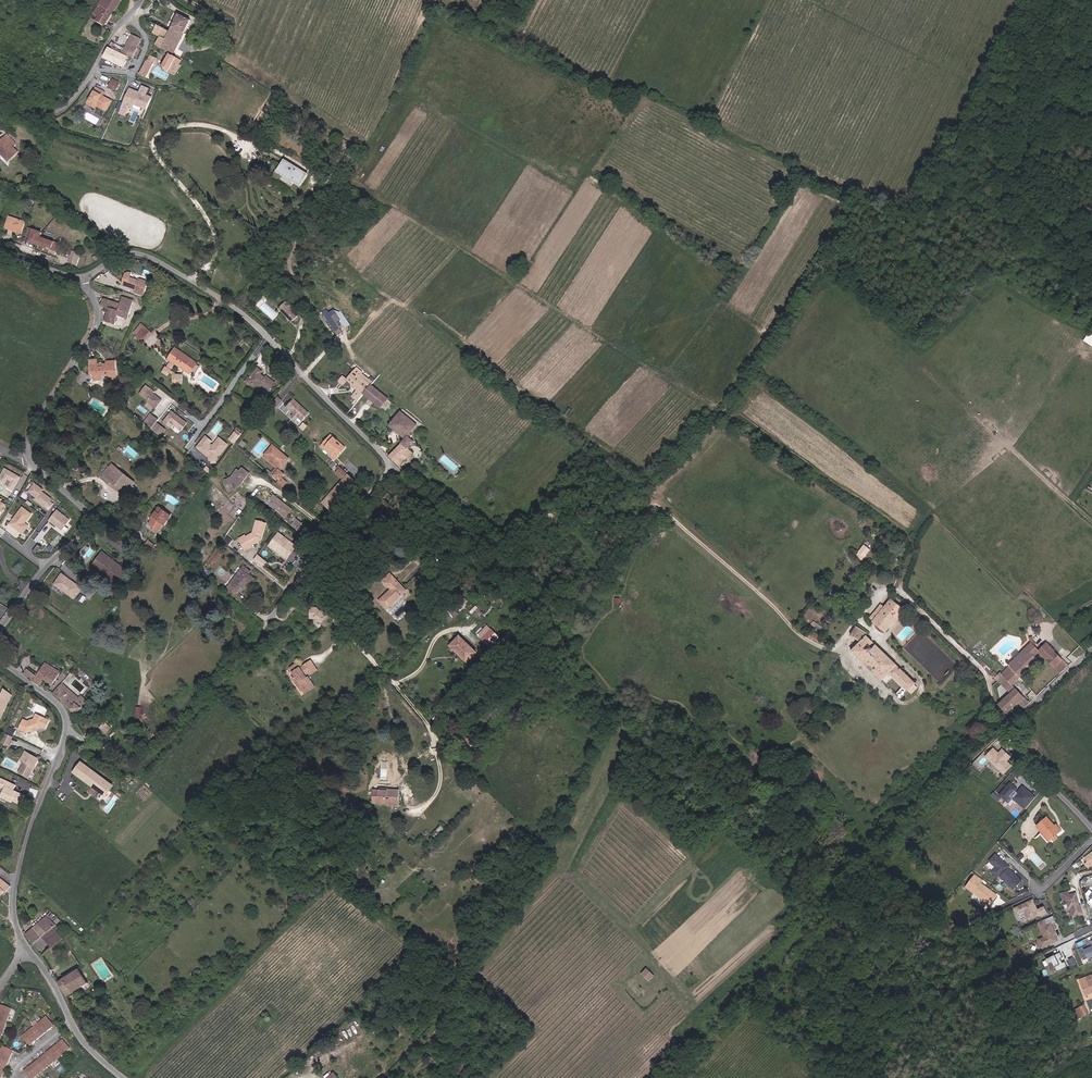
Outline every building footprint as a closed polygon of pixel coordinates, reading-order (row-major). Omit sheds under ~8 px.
[(99,6),(112,14),(122,0),(102,0),(99,6)] [(104,26),(112,14),(99,6),(94,14),(100,17),(97,21),(104,26)] [(178,15),(169,33),(162,48),(174,54),(176,49),(190,21),(178,15)] [(156,45),(162,48),(169,33),(156,26),(153,34),(159,37),(156,45)] [(132,35),(128,44),(137,48),(141,39),(132,35)] [(128,44),(123,53),(128,55),(133,58),(137,48),(128,44)] [(110,47),(106,55),(117,61),(122,52),(113,49),(110,47)] [(123,53),(122,52),(117,61),(123,64),(128,55),(123,53)] [(174,75),(175,72),(173,71),(177,64),(173,62),(176,58),(169,54),(161,68),(174,75)] [(146,79),(153,64),(148,61),(147,60),(139,75),(146,79)] [(115,91),(120,83),(112,79),(108,87),(115,91)] [(138,91),(129,88),(119,113),(125,116),(130,104),(146,110),(151,97),(147,95),(150,88),(141,85),(138,91)] [(87,101),(96,107),(105,112),(112,101),(103,95),(104,93),(95,89),(87,101)] [(96,107),(87,101),(86,104),(95,109),(96,107)] [(3,144),(0,141),(0,156),(1,155),(12,165),(21,155),(15,149),(17,146),(9,139),(6,142),(8,145),(6,147),(3,144)] [(306,187),(314,173),(291,161),(284,175),(306,187)] [(25,226),(10,220),(5,231),(21,238),(25,226)] [(41,237),(28,232),(25,239),(30,241),(28,245),(46,252),(46,251),(50,252),(49,254),(54,256),(57,248),(52,247),(52,246),(39,241),(41,237)] [(72,250),(68,262),(77,265),(81,253),(72,250)] [(143,294),(147,281),(139,278),(138,280),(128,277),(125,286),(135,289),(134,291),(143,294)] [(111,302),(110,308),(105,322),(115,325),(118,315),(128,318),(133,301),(122,298),(120,304),(111,302)] [(101,306),(110,308),(111,302),(103,299),(101,306)] [(286,299),(283,302),(294,312),(296,309),(286,299)] [(294,312),(283,302),(277,308),(290,321),(296,314),(294,312)] [(339,327),(328,312),(323,316),(334,331),(339,327)] [(144,326),(150,331),(155,324),(149,319),(144,326)] [(148,334),(150,331),(144,326),(143,328),(141,325),(133,334),(135,337),(134,339),(138,343),(140,341),(141,341),(148,334)] [(96,341),(101,343),(104,338),(98,335),(96,341)] [(177,353),(178,351),(174,347),(165,359),(188,374),(189,372),(195,364),(196,363),(190,359),(188,361),(177,353)] [(188,361),(190,359),(187,357),(178,351),(177,353),(188,361)] [(94,375),(95,381),(117,380),(116,361),(108,362),(108,364),(98,365),(91,366),(92,375),(94,375)] [(174,374),(168,370),(172,364),(169,362),(167,365),(166,364),(164,367),(162,366),(159,372),(165,376),(167,373),(170,374),(169,383),(178,384),(179,375),(174,374)] [(195,364),(189,372),(193,376),(199,367),(195,364)] [(278,380),(269,374),(268,376),(266,375),(266,374),(263,371),(264,369),(260,365),(253,376),(253,380),(254,380),(261,386),(263,384),(271,390),(278,380)] [(380,409),(388,400),(369,385),(371,382),(361,373),(362,372),(356,367),(345,380),(356,389),(350,397),(355,402),(362,394),(380,409)] [(162,401),(153,394),(154,392),(146,386),(140,395),(148,401),(146,402),(155,409),(162,401)] [(278,403),(283,397),(280,394),(275,399),(278,403)] [(310,411),(296,397),(289,404),(296,411),(299,414),(303,418),(310,411)] [(187,424),(180,419),(178,419),(177,418),(177,417),(172,412),(163,423),(171,429),(173,425),(181,431),(187,424)] [(400,412),(388,427),(404,440),(416,425),(400,412)] [(153,416),(151,414),(144,423),(146,424),(153,416)] [(159,421),(153,416),(146,424),(152,429),(156,424),(159,421)] [(160,437),(165,431),(156,424),(152,429),(151,430),(160,437)] [(237,429),(229,439),(235,443),(243,433),(237,429)] [(218,456),(227,446),(219,439),(213,446),(210,446),(203,440),(196,448),(204,455),(206,454),(207,455),(209,455),(209,461),(216,461),(216,456),(217,455),(218,456)] [(338,448),(334,445),(331,442),(327,439),(320,446),(331,456),(334,458),(341,451),(338,448)] [(402,444),(389,457),(395,463),(407,449),(402,444)] [(289,458),(273,445),(265,454),(281,467),(289,458)] [(331,456),(320,446),(318,448),(329,458),(331,456)] [(412,454),(407,449),(395,463),(399,468),(412,454)] [(278,472),(281,467),(265,454),(265,456),(269,460),(268,463),(275,469),(278,472)] [(12,481),(8,488),(12,490),(16,484),(20,477),(5,468),(1,475),(0,477),(0,483),(4,485),(8,479),(12,481)] [(107,479),(112,471),(108,468),(103,476),(107,479)] [(237,489),(238,487),(237,486),(238,484),(240,484),(248,474),(241,469),(238,472),(238,473),(239,473),(237,476),(234,477),(232,475),(229,479),(222,482),(227,493),(237,489)] [(271,479),(274,477),(275,475),(272,473),(268,469),(264,473),(268,477),(271,479)] [(275,469),(272,473),(275,475),(274,477),(280,482),(285,475),(279,471),(278,472),(275,469)] [(134,482),(123,474),(120,477),(113,471),(112,471),(106,479),(117,487),(123,492),(129,497),(133,492),(129,489),(132,485),(134,482)] [(286,476),(285,475),(280,482),(277,485),(283,489),(287,482),(284,479),(286,476)] [(351,486),(342,479),(338,484),(346,491),(324,516),(332,523),(339,514),(343,518),(347,513),(343,510),(358,491),(351,485),(351,486)] [(44,488),(37,481),(29,491),(37,497),(35,499),(48,510),(54,502),(51,499),(53,497),(43,489),(44,488)] [(382,500),(388,504),(393,498),(388,493),(382,500)] [(393,498),(388,504),(394,509),(403,499),(397,494),(393,498)] [(291,510),(273,495),(269,500),(272,503),(270,506),(285,518),(291,510)] [(31,514),(22,507),(10,524),(22,533),(28,526),(24,523),(31,514)] [(69,520),(56,510),(48,520),(61,530),(69,520)] [(169,517),(162,512),(159,516),(155,514),(152,517),(154,519),(153,521),(151,520),(151,521),(148,524),(152,528),(151,530),(155,532),(161,524),(163,525),(168,518),(169,517)] [(287,519),(293,524),(292,526),(303,535),(310,528),(303,523),(291,514),(287,519)] [(251,546),(261,540),(266,523),(256,520),(252,533),(246,537),(245,537),(246,538),(240,542),(245,551),(252,547),(251,546)] [(288,545),(281,539),(283,537),(278,533),(268,545),(273,549),(275,547),(283,552),(281,555),(286,559),(295,546),(290,543),(288,545)] [(889,541),(882,538),(877,547),(884,550),(889,541)] [(154,547),(148,543),(145,547),(150,552),(154,547)] [(871,550),(867,546),(858,555),(863,559),(871,550)] [(126,570),(100,551),(92,562),(118,580),(126,570)] [(520,561),(515,554),(506,562),(512,568),(520,561)] [(264,561),(256,555),(253,559),(263,567),(265,564),(263,562),(264,561)] [(244,588),(253,577),(248,573),(250,569),(244,564),(241,567),(244,570),(239,575),(237,573),(227,586),(230,588),(232,585),(237,589),(241,585),(244,588)] [(79,587),(61,573),(53,583),(72,597),(79,587)] [(393,578),(391,576),(384,583),(391,591),(379,602),(387,609),(405,591),(393,578)] [(906,610),(893,598),(886,606),(883,604),(871,618),(888,632),(906,610)] [(315,617),(320,612),(316,608),(310,608),(310,618),(314,618),(315,617)] [(324,618),(327,621),(329,618),(322,610),(320,612),(315,617),(320,622),(324,618)] [(324,618),(320,622),(325,627),(326,626),(329,623),(327,621),(324,618)] [(497,638),(486,626),(476,636),(487,648),(497,638)] [(918,684),(868,636),(870,633),(858,626),(852,636),(862,641),(853,651),(903,699),(918,684)] [(812,631),(809,636),(817,640),(820,636),(812,631)] [(475,654),(459,638),(450,646),(467,663),(475,654)] [(1041,651),(1042,650),(1033,641),(1010,664),(1011,665),(1003,673),(1001,671),(996,676),(1002,682),(1011,692),(1016,687),(1013,684),(1020,677),(1039,659),(1036,656),(1041,651)] [(1050,643),(1042,650),(1041,651),(1062,673),(1071,664),(1050,643)] [(46,663),(34,681),(39,684),(44,678),(53,684),(60,673),(46,663)] [(309,673),(315,667),(312,664),(306,669),(307,671),(309,673)] [(319,689),(312,681),(310,681),(308,679),(311,676),(313,678),(320,672),(315,667),(309,673),(307,671),(304,674),(299,668),(294,673),(298,677),(296,678),(300,682),(297,684),(307,695),(308,694),(311,697),(319,689)] [(87,701),(80,696),(76,701),(59,687),(54,694),(70,708),(77,715),(87,701)] [(1016,687),(1011,692),(1000,703),(1008,712),(1019,701),(1026,708),(1031,703),(1016,687)] [(14,694),(7,691),(4,699),(0,697),(0,715),(3,717),(14,694)] [(48,730),(52,721),(43,717),(41,720),(39,721),(36,719),(30,722),(26,720),(21,729),(29,733),(35,731),(35,730),(37,729),(39,730),(44,728),(48,730)] [(107,734),(113,728),(106,721),(100,727),(107,734)] [(469,750),(473,742),(455,733),(452,741),(469,750)] [(10,745),(14,737),(8,734),(4,742),(10,745)] [(997,754),(992,749),(985,756),(1003,773),(1010,766),(1005,761),(1008,757),(1005,754),(1004,755),(1003,754),(1004,753),(1001,750),(997,754)] [(30,776),(40,757),(27,750),(22,759),(27,761),(26,763),(25,763),(20,771),(30,776)] [(99,773),(82,761),(75,771),(93,783),(99,773)] [(98,787),(105,777),(99,773),(93,783),(98,787)] [(0,777),(0,786),(6,788),(2,797),(14,802),(14,800),(23,804),(27,795),(22,793),(22,794),(18,792),(18,791),(16,790),(18,785),(0,777)] [(106,793),(113,783),(105,777),(98,787),(106,793)] [(1023,809),(1034,797),(1029,794),(1027,796),(1019,789),(1015,792),(1010,788),(1012,786),(1008,783),(998,794),(1005,800),(1008,797),(1010,799),(1011,798),(1023,809)] [(1029,794),(1021,786),(1019,789),(1027,796),(1029,794)] [(398,789),(389,789),(388,791),(378,790),(372,789),(371,802),(387,804),(387,802),(397,802),(398,789)] [(1049,818),(1039,827),(1052,841),(1054,839),(1057,836),(1062,832),(1049,818)] [(362,855),(358,850),(353,855),(357,860),(362,855)] [(1000,860),(994,854),(987,861),(994,867),(989,872),(996,878),(1007,867),(1002,862),(1001,863),(1000,861),(1000,860)] [(357,860),(353,855),(348,860),(352,864),(357,860)] [(1016,877),(1006,868),(998,877),(1011,890),(1020,881),(1017,878),(1016,879),(1015,878),(1016,877)] [(980,879),(972,874),(963,887),(988,904),(995,895),(978,883),(980,879)] [(3,891),(5,893),(10,886),(0,878),(0,895),(3,891)] [(1070,891),(1062,893),(1064,902),(1068,901),(1070,909),(1072,909),(1074,917),(1084,915),(1078,892),(1071,894),(1070,891)] [(1032,899),(1014,908),(1017,914),(1024,911),(1028,919),(1039,914),(1041,916),(1047,913),(1044,907),(1037,910),(1032,899)] [(37,925),(45,934),(52,928),(57,924),(49,915),(37,925)] [(1038,939),(1041,947),(1051,943),(1056,941),(1053,935),(1055,935),(1050,925),(1055,922),(1052,916),(1037,922),(1043,937),(1038,939)] [(33,928),(25,935),(33,944),(41,937),(33,928)] [(62,941),(52,928),(45,934),(42,936),(51,949),(62,941)] [(1091,957),(1091,941),(1090,942),(1091,946),(1082,950),(1086,959),(1091,957)] [(1061,957),(1059,952),(1052,955),(1045,958),(1050,968),(1053,967),(1053,968),(1055,972),(1065,967),(1063,962),(1061,963),(1059,959),(1061,957)] [(650,981),(656,974),(648,968),(643,975),(650,981)] [(79,970),(64,979),(69,986),(77,981),(81,988),(88,984),(79,970)] [(69,986),(64,979),(60,981),(57,977),(55,978),(66,996),(81,988),(77,981),(69,986)] [(1087,996),(1086,979),(1077,983),(1083,998),(1087,996)] [(7,1018),(9,1013),(0,1010),(0,1036),(1,1036),(5,1025),(2,1024),(3,1020),(4,1017),(7,1018)] [(1082,1011),(1077,1014),(1080,1021),(1085,1019),(1082,1011)] [(266,1013),(261,1019),(266,1024),(271,1019),(266,1013)] [(29,1046),(53,1025),(46,1016),(37,1024),(38,1026),(35,1028),(32,1031),(30,1029),(22,1036),(29,1046)] [(61,1040),(24,1071),(30,1077),(34,1077),(39,1073),(37,1071),(41,1068),(43,1070),(53,1061),(51,1059),(55,1056),(58,1053),(60,1055),(68,1048),(61,1040)] [(3,1045),(0,1051),(0,1058),(0,1059),(0,1077),(1,1077),(14,1050),(7,1047),(3,1045)]
